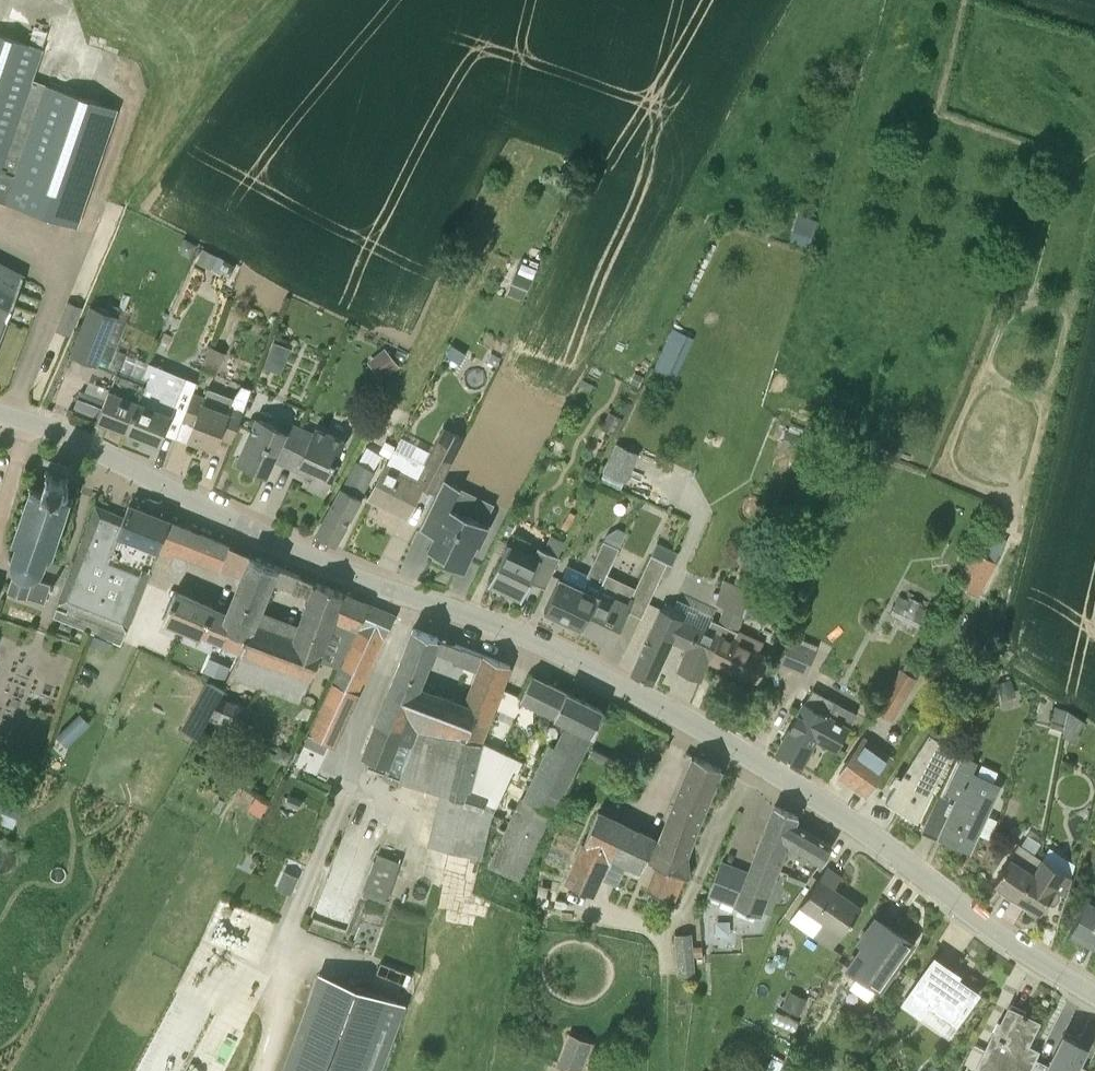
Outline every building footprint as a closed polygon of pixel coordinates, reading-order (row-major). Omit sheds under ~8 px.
[(33,211),(76,226),(117,108),(33,80),(44,48),(0,33),(0,199),(33,211)] [(813,242),(819,216),(799,212),(794,238),(813,242)] [(184,237),(181,243),(184,253),(191,257),(197,244),(184,237)] [(206,247),(198,260),(213,268),(221,255),(206,247)] [(5,321),(6,322),(24,274),(0,261),(0,335),(5,321)] [(521,273),(516,271),(507,291),(523,298),(534,274),(523,269),(521,273)] [(97,363),(105,343),(116,315),(92,305),(72,354),(97,363)] [(62,314),(57,328),(71,334),(77,320),(62,314)] [(659,369),(681,376),(695,332),(673,325),(659,369)] [(275,340),(270,352),(284,358),(288,346),(275,340)] [(202,368),(215,374),(225,351),(211,345),(202,368)] [(385,347),(373,357),(388,375),(400,365),(385,347)] [(147,361),(141,375),(148,377),(127,430),(159,443),(171,414),(169,414),(179,388),(158,380),(163,367),(147,361)] [(633,370),(628,381),(637,386),(642,375),(633,370)] [(97,418),(127,430),(148,377),(141,375),(139,380),(117,371),(105,400),(97,418)] [(234,396),(228,394),(208,387),(204,396),(193,392),(182,421),(183,421),(184,418),(195,422),(189,438),(214,447),(219,436),(232,441),(244,410),(252,388),(242,384),(234,396)] [(97,418),(105,400),(79,389),(71,408),(97,418)] [(611,411),(603,427),(615,433),(623,416),(611,411)] [(288,457),(302,426),(284,418),(281,427),(257,417),(237,461),(241,463),(240,465),(249,469),(250,467),(266,474),(277,452),(288,457)] [(334,462),(344,438),(315,425),(312,430),(302,426),(288,457),(299,463),(298,465),(315,472),(308,486),(324,493),(338,463),(334,462)] [(368,498),(406,517),(423,484),(435,490),(462,437),(444,428),(432,451),(402,435),(395,449),(394,449),(368,498)] [(787,429),(782,443),(799,449),(804,435),(787,429)] [(387,440),(381,451),(389,456),(396,445),(387,440)] [(335,544),(361,494),(374,470),(357,460),(334,503),(316,534),(335,544)] [(63,478),(50,473),(48,469),(45,470),(47,475),(42,490),(34,488),(31,483),(29,485),(31,489),(26,504),(22,503),(21,506),(25,507),(20,522),(16,521),(16,523),(19,525),(14,540),(9,542),(11,545),(15,543),(17,543),(13,556),(9,555),(9,558),(12,559),(12,562),(12,565),(13,568),(14,570),(15,572),(9,590),(44,601),(49,586),(53,587),(54,584),(33,577),(35,576),(38,574),(40,572),(41,570),(42,569),(45,570),(46,567),(43,566),(47,553),(49,554),(52,558),(54,557),(52,552),(57,537),(61,538),(62,536),(61,535),(66,521),(67,521),(67,518),(64,517),(69,502),(74,500),(72,497),(68,499),(60,496),(61,492),(64,493),(68,491),(69,488),(67,484),(64,483),(65,480),(69,478),(68,476),(63,478)] [(601,479),(621,488),(625,480),(605,471),(601,479)] [(444,558),(443,560),(464,570),(464,569),(463,568),(467,560),(476,541),(478,542),(479,543),(485,531),(488,525),(489,525),(489,524),(467,514),(473,501),(457,493),(460,488),(461,487),(444,479),(419,529),(435,536),(429,549),(428,548),(427,550),(444,558)] [(83,531),(57,604),(69,609),(67,613),(56,609),(53,617),(117,643),(123,628),(156,540),(164,517),(129,504),(124,517),(97,506),(86,532),(83,531)] [(178,549),(220,567),(229,545),(170,520),(164,517),(156,540),(178,549)] [(961,549),(957,556),(967,561),(956,580),(978,593),(996,561),(996,560),(1007,539),(989,528),(976,550),(973,548),(970,553),(961,549)] [(560,576),(554,589),(545,609),(582,626),(608,573),(607,572),(619,546),(603,539),(586,575),(589,576),(584,587),(560,576)] [(612,641),(630,602),(645,609),(672,548),(657,541),(636,586),(608,573),(582,626),(612,641)] [(508,542),(489,582),(522,598),(530,580),(545,587),(559,556),(539,546),(534,555),(508,542)] [(256,612),(261,614),(272,582),(278,565),(250,554),(227,612),(175,590),(164,619),(202,636),(204,632),(241,648),(252,620),(256,612)] [(302,575),(278,565),(272,582),(296,590),(302,575)] [(750,590),(744,613),(757,617),(769,578),(756,573),(751,590),(750,590)] [(716,602),(724,606),(744,613),(750,590),(724,579),(716,602)] [(311,596),(296,636),(252,620),(241,648),(229,675),(299,702),(318,658),(338,668),(346,652),(369,603),(317,582),(311,596)] [(900,591),(889,612),(921,628),(931,606),(900,591)] [(369,603),(346,652),(373,664),(396,615),(369,603)] [(707,629),(720,635),(733,641),(738,629),(744,613),(724,606),(718,622),(712,619),(707,629)] [(708,658),(720,635),(707,629),(683,617),(661,607),(631,672),(652,682),(672,639),(694,649),(683,672),(698,680),(708,658)] [(418,685),(438,636),(413,627),(374,722),(364,754),(388,763),(397,739),(415,746),(404,775),(401,782),(443,793),(430,837),(482,856),(493,817),(499,800),(487,795),(488,790),(471,784),(484,741),(492,716),(498,696),(511,664),(460,644),(453,660),(479,670),(467,703),(418,685)] [(708,658),(755,680),(768,654),(760,650),(764,640),(738,629),(733,641),(720,635),(708,658)] [(97,646),(101,637),(94,634),(91,644),(97,646)] [(103,648),(107,639),(101,637),(97,646),(103,648)] [(806,674),(815,654),(817,649),(788,638),(778,662),(806,674)] [(107,639),(103,648),(109,651),(113,642),(107,639)] [(212,655),(207,670),(229,677),(234,662),(212,655)] [(899,666),(875,707),(893,718),(918,678),(915,676),(902,668),(899,666)] [(551,741),(538,767),(523,797),(519,795),(487,859),(518,874),(603,709),(532,674),(521,697),(568,719),(556,742),(551,741)] [(1010,678),(998,681),(1001,693),(1013,690),(1010,678)] [(208,717),(219,695),(223,686),(209,680),(183,728),(197,736),(208,717)] [(857,712),(813,688),(777,751),(801,765),(816,737),(838,749),(857,712)] [(240,730),(242,730),(250,705),(219,695),(208,717),(219,721),(213,737),(235,745),(240,730)] [(1050,724),(1063,729),(1068,708),(1055,705),(1052,718),(1050,720),(1050,724)] [(1068,708),(1063,729),(1063,733),(1074,742),(1080,734),(1077,731),(1085,720),(1068,708)] [(336,747),(344,728),(317,715),(304,743),(324,753),(328,744),(336,747)] [(886,801),(900,810),(918,821),(950,746),(928,733),(886,801)] [(864,737),(839,772),(867,792),(891,757),(864,737)] [(518,758),(484,741),(471,784),(488,790),(487,795),(499,800),(518,758)] [(939,835),(971,850),(1002,783),(973,770),(977,761),(962,753),(944,791),(956,797),(953,803),(938,796),(921,833),(936,840),(939,835)] [(663,831),(691,841),(721,768),(695,756),(686,776),(663,831)] [(217,791),(219,792),(228,796),(239,773),(228,768),(217,791)] [(820,863),(831,844),(795,823),(798,815),(775,805),(748,871),(722,861),(709,893),(760,914),(788,844),(820,863)] [(669,898),(670,898),(674,900),(684,877),(689,877),(686,855),(691,841),(663,831),(659,841),(597,811),(562,879),(594,895),(602,877),(611,857),(625,863),(641,871),(647,860),(653,863),(658,865),(647,889),(652,891),(649,898),(652,902),(662,906),(666,906),(669,898)] [(1039,862),(1040,857),(1018,843),(994,880),(1017,895),(1039,862)] [(390,900),(403,856),(378,849),(365,892),(390,900)] [(1017,895),(1040,910),(1054,888),(1066,896),(1072,877),(1040,857),(1039,862),(1017,895)] [(842,876),(827,866),(799,903),(789,916),(812,932),(830,945),(862,906),(834,887),(842,876)] [(291,894),(299,876),(284,869),(276,888),(291,894)] [(1071,929),(1094,942),(1094,902),(1085,897),(1071,929)] [(882,990),(913,942),(876,917),(858,942),(863,946),(848,968),(882,990)] [(677,933),(678,951),(693,950),(693,945),(692,933),(677,933)] [(693,945),(693,950),(693,954),(702,954),(702,945),(693,945)] [(951,969),(935,957),(905,1001),(921,1012),(928,1001),(955,1020),(978,992),(950,971),(951,969)] [(281,1070),(381,1070),(405,995),(315,967),(281,1070)] [(782,1006),(799,1015),(807,998),(790,990),(782,1006)] [(998,1032),(996,1031),(980,1063),(996,1070),(1029,1070),(1035,1060),(1023,1055),(1038,1021),(1023,1013),(1022,1015),(1010,1009),(998,1032)] [(592,1041),(568,1032),(556,1064),(573,1070),(581,1070),(592,1041)] [(1086,1067),(1079,1063),(1088,1045),(1063,1033),(1044,1070),(1084,1070),(1086,1067)]
